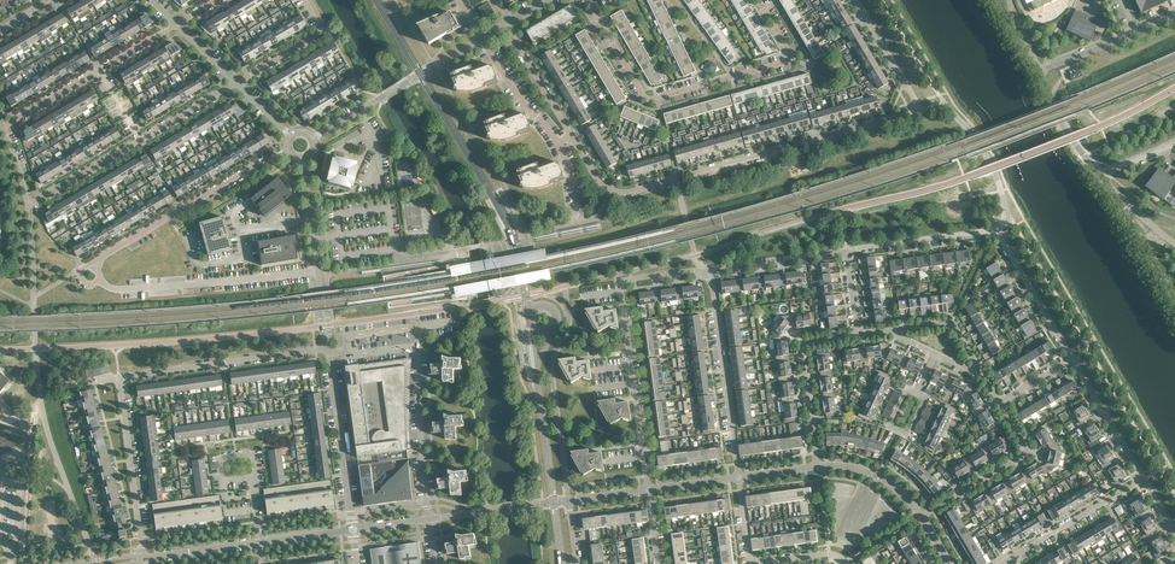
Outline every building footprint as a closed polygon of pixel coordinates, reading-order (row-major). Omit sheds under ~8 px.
[(91,0),(85,0),(84,1),(89,10),(95,6),(91,0)] [(252,0),(246,0),(245,1),(251,10),(257,7),(252,0)] [(661,0),(660,0),(649,5),(652,11),(651,12),(651,13),(664,7),(661,0)] [(688,6),(692,12),(703,5),(699,0),(696,0),(688,6)] [(746,0),(743,0),(732,6),(733,7),(734,6),(738,12),(749,5),(746,0)] [(1030,12),(1055,0),(1024,0),(1030,12)] [(1146,0),(1141,0),(1136,2),(1139,10),(1141,14),(1145,12),(1150,9),(1146,0)] [(1157,0),(1146,0),(1150,9),(1156,6),(1157,7),(1160,5),(1157,0)] [(90,12),(89,10),(84,1),(78,4),(85,16),(90,12)] [(253,14),(251,10),(245,1),(240,4),(247,17),(253,14)] [(796,6),(792,1),(783,7),(786,12),(796,6)] [(843,7),(840,1),(830,7),(833,12),(843,7)] [(85,16),(78,4),(72,7),(78,16),(79,19),(85,16)] [(247,17),(240,4),(234,7),(240,17),(242,20),(247,17)] [(485,4),(479,8),(478,8),(482,15),(489,10),(485,4)] [(570,5),(559,12),(556,14),(563,26),(569,23),(569,22),(571,21),(578,18),(570,5)] [(707,10),(703,5),(692,12),(697,19),(709,10),(708,9),(707,10)] [(753,12),(749,5),(738,12),(741,18),(740,19),(740,20),(753,12)] [(799,12),(796,6),(786,12),(789,17),(799,12)] [(78,16),(72,7),(69,9),(68,9),(67,10),(67,11),(72,20),(78,16)] [(240,17),(234,7),(228,10),(234,20),(240,17)] [(668,14),(664,7),(651,13),(651,14),(653,13),(656,19),(668,14)] [(846,12),(843,7),(833,12),(837,18),(846,12)] [(228,10),(223,14),(229,24),(234,20),(228,10)] [(625,16),(621,10),(610,16),(615,24),(627,16),(627,15),(625,16)] [(709,11),(709,10),(697,19),(701,25),(712,18),(708,12),(709,11)] [(1101,22),(1077,11),(1067,32),(1091,43),(1101,22)] [(439,16),(438,17),(436,18),(435,17),(434,17),(433,17),(432,17),(432,18),(432,19),(417,26),(418,26),(422,33),(424,32),(426,35),(424,36),(424,37),(424,36),(429,45),(459,27),(450,12),(445,14),(439,16)] [(757,19),(753,12),(740,20),(741,21),(742,20),(746,26),(757,19)] [(802,17),(799,12),(789,17),(792,23),(802,17)] [(849,17),(846,12),(837,18),(840,23),(849,17)] [(59,15),(56,17),(61,26),(67,23),(62,13),(61,14),(60,14),(59,15)] [(223,13),(217,16),(223,27),(229,24),(223,14),(223,13)] [(563,26),(556,14),(541,23),(548,35),(554,31),(555,30),(557,30),(563,26)] [(671,21),(668,14),(656,19),(659,26),(658,26),(658,27),(671,21)] [(145,15),(140,18),(142,23),(145,27),(153,23),(149,19),(145,15)] [(223,27),(217,16),(211,20),(217,30),(223,27)] [(306,26),(300,16),(294,19),(300,30),(306,26)] [(628,17),(627,16),(615,24),(619,30),(630,24),(626,18),(628,17)] [(61,26),(56,17),(50,20),(56,29),(61,26)] [(805,22),(802,17),(792,23),(795,28),(805,22)] [(853,23),(849,17),(840,23),(843,29),(853,23)] [(145,27),(142,23),(140,18),(134,22),(139,31),(145,27)] [(716,23),(712,18),(701,25),(706,32),(718,23),(718,22),(716,23)] [(300,30),(294,19),(289,22),(295,33),(300,30)] [(761,26),(757,19),(746,26),(750,32),(748,33),(748,34),(761,26)] [(56,29),(50,20),(45,24),(50,33),(56,29)] [(217,30),(211,20),(205,23),(206,24),(201,27),(209,35),(217,30)] [(675,28),(671,21),(658,27),(658,28),(660,27),(663,34),(675,28)] [(139,31),(134,22),(128,25),(134,34),(139,31)] [(295,33),(289,22),(283,26),(289,37),(295,33)] [(808,27),(805,22),(795,28),(799,33),(808,27)] [(548,35),(541,23),(526,31),(533,44),(540,40),(542,38),(542,39),(548,35)] [(719,24),(718,23),(706,32),(711,38),(721,31),(717,25),(719,24)] [(52,36),(50,33),(45,24),(39,27),(47,39),(52,36)] [(633,30),(630,24),(619,30),(623,37),(635,30),(635,29),(633,30)] [(857,30),(853,24),(844,30),(847,36),(857,30)] [(134,34),(128,25),(123,28),(128,37),(134,34)] [(289,37),(283,26),(277,29),(283,39),(283,40),(289,37)] [(765,33),(761,26),(748,34),(749,34),(751,34),(754,40),(765,33)] [(47,39),(39,27),(34,30),(39,39),(41,42),(47,39)] [(811,33),(808,27),(799,33),(802,39),(811,33)] [(128,37),(123,28),(117,32),(123,41),(128,37)] [(678,35),(675,28),(663,34),(666,40),(665,41),(665,42),(678,35)] [(283,39),(277,29),(272,32),(278,42),(283,39)] [(39,39),(34,30),(28,33),(33,43),(39,39)] [(575,35),(579,41),(588,35),(585,30),(575,35)] [(636,31),(635,30),(623,37),(627,44),(638,37),(634,31),(636,31)] [(860,35),(857,30),(847,36),(850,41),(860,35)] [(725,36),(721,31),(711,38),(715,45),(728,36),(727,35),(725,36)] [(123,41),(117,32),(112,35),(117,44),(123,41)] [(278,42),(272,32),(266,36),(272,46),(278,42)] [(33,43),(28,33),(22,37),(28,46),(33,43)] [(769,40),(765,33),(754,40),(758,46),(756,47),(757,47),(769,40)] [(815,38),(811,33),(802,39),(805,44),(815,38)] [(117,44),(112,35),(106,38),(111,47),(117,44)] [(591,41),(588,35),(579,41),(582,46),(591,41)] [(682,43),(678,35),(665,42),(665,43),(667,42),(670,48),(682,43)] [(863,41),(860,35),(850,41),(853,46),(863,41)] [(272,46),(266,36),(261,39),(266,49),(272,46)] [(728,37),(728,36),(715,45),(720,51),(731,44),(727,38),(728,37)] [(28,46),(22,37),(17,40),(22,49),(24,52),(30,49),(28,46)] [(642,44),(638,37),(627,44),(631,51),(644,43),(643,43),(642,44)] [(98,38),(93,42),(100,54),(106,51),(100,42),(98,38)] [(111,47),(106,38),(100,42),(106,51),(111,47)] [(818,43),(815,38),(805,44),(808,49),(818,43)] [(266,49),(261,39),(255,42),(261,52),(266,49)] [(22,49),(17,40),(11,43),(17,53),(22,49)] [(774,47),(769,40),(757,47),(757,48),(759,47),(762,54),(765,52),(767,56),(775,54),(771,48),(774,47)] [(595,46),(591,41),(582,46),(585,52),(595,46)] [(866,46),(863,41),(853,46),(857,52),(866,46)] [(100,54),(93,42),(86,46),(88,49),(89,49),(94,57),(95,57),(96,57),(97,56),(100,54)] [(173,42),(164,48),(167,52),(171,59),(173,63),(177,60),(174,54),(181,50),(177,46),(173,42)] [(261,52),(255,42),(249,46),(256,56),(262,53),(261,52)] [(339,53),(333,42),(327,45),(334,56),(339,53)] [(17,53),(11,43),(6,47),(11,56),(17,53)] [(644,44),(644,43),(631,51),(635,58),(646,51),(642,45),(644,44)] [(685,50),(682,43),(670,48),(673,54),(671,55),(672,56),(685,50)] [(821,49),(818,43),(808,49),(811,54),(821,49)] [(735,49),(731,44),(720,51),(725,58),(737,49),(736,48),(735,49)] [(334,56),(327,45),(322,49),(328,59),(334,56)] [(256,56),(249,46),(244,49),(250,60),(256,56)] [(598,51),(595,46),(585,52),(588,57),(598,51)] [(869,51),(866,46),(857,52),(860,57),(869,51)] [(11,56),(6,47),(0,50),(5,59),(11,56)] [(171,59),(167,52),(164,48),(159,51),(164,60),(166,63),(171,59)] [(250,60),(244,49),(231,56),(240,65),(244,62),(244,63),(250,60)] [(328,59),(322,49),(316,52),(322,63),(328,59)] [(737,50),(737,49),(725,58),(730,64),(740,57),(736,51),(737,50)] [(824,54),(821,49),(811,54),(814,60),(824,54)] [(553,56),(550,50),(541,56),(544,62),(553,56)] [(689,57),(685,50),(672,56),(672,57),(674,56),(677,62),(689,57)] [(84,51),(78,55),(84,64),(87,62),(88,62),(89,61),(90,60),(84,51)] [(164,60),(159,51),(153,54),(159,63),(164,60)] [(601,56),(598,51),(588,57),(591,62),(601,56)] [(650,57),(646,51),(635,58),(639,65),(652,57),(651,56),(650,57)] [(873,57),(869,51),(860,57),(863,62),(873,57)] [(322,63),(316,52),(310,56),(311,56),(317,66),(322,63)] [(159,63),(153,54),(148,58),(153,67),(159,63)] [(557,54),(553,56),(544,62),(547,67),(557,61),(560,59),(557,54)] [(84,64),(78,55),(73,58),(78,67),(84,64)] [(317,66),(311,56),(305,59),(311,69),(317,66)] [(604,62),(601,56),(591,62),(594,68),(604,62)] [(652,58),(652,57),(639,65),(643,72),(654,65),(651,59),(652,58)] [(692,64),(689,57),(677,62),(680,69),(678,70),(679,70),(692,64)] [(876,62),(873,57),(863,62),(866,68),(876,62)] [(78,67),(73,58),(67,61),(73,70),(78,67)] [(153,67),(148,58),(142,61),(147,70),(153,67)] [(311,69),(305,59),(300,63),(306,73),(311,69)] [(73,70),(67,61),(62,64),(67,74),(73,70)] [(147,70),(142,61),(136,64),(142,73),(147,70)] [(560,67),(557,61),(547,67),(550,72),(560,67)] [(607,67),(604,62),(594,68),(598,73),(607,67)] [(713,62),(711,63),(706,64),(705,70),(709,75),(716,73),(717,67),(713,62)] [(879,67),(876,62),(866,68),(869,73),(879,67)] [(306,73),(300,63),(294,66),(300,76),(306,73)] [(67,74),(62,64),(56,68),(61,77),(67,74)] [(142,73),(136,64),(131,68),(136,77),(142,73)] [(696,71),(692,64),(679,70),(679,71),(681,70),(684,77),(696,71)] [(658,71),(654,65),(643,72),(647,78),(660,71),(659,70),(658,71)] [(300,76),(294,66),(288,69),(294,79),(300,76)] [(493,67),(492,67),(475,74),(473,68),(473,67),(456,74),(453,75),(452,76),(454,81),(453,81),(453,82),(456,81),(458,87),(456,87),(455,92),(458,93),(462,94),(463,94),(465,94),(466,94),(468,94),(470,94),(473,94),(476,93),(478,93),(481,92),(483,91),(485,90),(488,89),(488,88),(487,89),(487,88),(498,82),(497,79),(498,79),(496,74),(493,67)] [(563,72),(560,67),(550,72),(553,77),(563,72)] [(610,72),(607,67),(598,73),(601,78),(610,72)] [(882,72),(879,67),(869,73),(872,78),(882,72)] [(1072,81),(1083,76),(1079,67),(1075,68),(1077,72),(1070,75),(1072,81)] [(61,77),(56,68),(50,71),(56,80),(61,77)] [(136,77),(131,68),(125,71),(131,80),(136,77)] [(294,79),(288,69),(283,73),(289,83),(294,79)] [(56,80),(50,71),(45,74),(50,84),(56,80)] [(133,83),(131,80),(125,71),(122,73),(121,73),(120,74),(119,74),(125,83),(124,84),(126,88),(133,83)] [(660,72),(660,71),(647,78),(651,86),(654,84),(655,87),(663,85),(660,80),(663,79),(659,73),(660,72)] [(566,77),(563,72),(553,77),(556,83),(566,77)] [(614,78),(610,72),(601,78),(604,83),(614,78)] [(885,78),(882,72),(872,78),(876,83),(885,78)] [(283,73),(278,76),(277,76),(283,86),(289,83),(283,73)] [(809,73),(803,75),(806,85),(812,83),(809,73)] [(50,84),(45,74),(39,78),(45,87),(50,84)] [(203,75),(198,78),(203,87),(209,84),(206,79),(209,77),(205,74),(204,75),(203,75)] [(277,75),(271,79),(278,89),(283,86),(277,76),(278,76),(277,75)] [(806,85),(803,75),(797,77),(800,87),(806,85)] [(569,82),(566,77),(556,83),(560,88),(569,82)] [(800,87),(797,77),(791,78),(794,88),(800,87)] [(26,82),(28,84),(33,94),(39,90),(34,81),(32,78),(26,82)] [(45,87),(39,78),(34,81),(39,90),(45,87)] [(203,87),(198,78),(192,81),(198,91),(203,87)] [(361,89),(354,78),(349,81),(355,92),(361,89)] [(617,83),(614,78),(604,83),(607,89),(617,83)] [(794,88),(791,78),(785,80),(788,90),(794,88)] [(888,83),(885,78),(876,83),(879,89),(882,87),(882,88),(886,86),(886,85),(888,83)] [(278,89),(271,79),(265,82),(266,83),(261,86),(270,94),(278,89)] [(788,90),(785,80),(779,82),(782,92),(788,90)] [(198,91),(192,81),(187,85),(192,94),(198,91)] [(355,92),(349,81),(343,85),(349,95),(349,96),(355,92)] [(572,88),(569,82),(560,88),(563,94),(572,88)] [(782,92),(779,82),(773,83),(776,93),(782,92)] [(620,88),(617,83),(607,89),(610,94),(620,88)] [(776,93),(773,83),(767,85),(770,95),(776,93)] [(33,94),(28,84),(22,88),(28,97),(33,94)] [(15,88),(17,91),(22,100),(28,97),(22,88),(21,85),(15,88)] [(192,94),(187,85),(181,88),(187,97),(192,94)] [(349,95),(343,85),(337,88),(343,98),(349,95)] [(770,95),(767,85),(761,87),(764,97),(770,95)] [(764,97),(761,87),(755,88),(758,98),(764,97)] [(187,97),(181,88),(175,91),(181,101),(187,97)] [(343,98),(337,88),(332,91),(338,101),(343,98)] [(576,93),(572,88),(563,94),(566,99),(576,93)] [(623,94),(620,88),(610,94),(613,99),(623,94)] [(758,98),(755,88),(749,90),(752,100),(758,98)] [(90,92),(87,94),(92,103),(98,99),(92,90),(92,91),(90,90),(90,92)] [(752,100),(749,90),(743,92),(746,102),(752,100)] [(22,100),(17,91),(11,94),(17,103),(22,100)] [(181,101),(175,91),(170,95),(175,104),(181,101)] [(338,101),(332,91),(326,95),(332,105),(338,101)] [(578,92),(576,93),(566,99),(569,104),(579,98),(581,97),(578,92)] [(746,102),(743,92),(737,93),(740,103),(746,102)] [(740,103),(737,93),(731,95),(734,105),(740,103)] [(17,103),(11,94),(5,98),(6,99),(3,100),(7,108),(10,106),(11,107),(17,103)] [(92,103),(87,94),(81,97),(86,106),(92,103)] [(626,99),(623,94),(613,99),(617,105),(626,99)] [(175,104),(170,95),(164,98),(170,107),(175,104)] [(332,105),(326,95),(321,98),(327,108),(332,105)] [(732,106),(729,96),(723,97),(726,107),(732,106)] [(88,109),(86,106),(81,97),(75,100),(83,113),(88,109)] [(726,107),(723,97),(717,99),(720,109),(726,107)] [(876,97),(870,98),(873,109),(879,107),(878,104),(879,104),(878,100),(877,100),(876,97)] [(170,107),(164,98),(159,101),(164,111),(170,107)] [(327,108),(321,98),(315,101),(321,111),(327,108)] [(582,104),(579,98),(569,104),(572,109),(582,104)] [(873,109),(870,98),(864,100),(867,111),(873,109)] [(720,109),(717,99),(711,101),(714,111),(720,109)] [(83,113),(75,100),(70,104),(77,116),(83,113)] [(867,111),(864,100),(858,102),(861,112),(867,111)] [(164,111),(159,101),(153,105),(158,114),(164,111)] [(321,111),(315,101),(309,105),(315,115),(316,114),(321,111)] [(714,111),(711,101),(705,102),(708,112),(714,111)] [(708,112),(705,102),(700,104),(702,114),(708,112)] [(861,112),(858,102),(852,103),(855,114),(861,112)] [(855,114),(852,103),(846,105),(849,116),(855,114)] [(77,116),(70,104),(64,107),(70,116),(71,119),(77,116)] [(229,104),(223,107),(228,117),(232,115),(234,119),(237,118),(234,113),(230,107),(231,107),(229,104)] [(236,104),(231,107),(230,107),(234,113),(237,118),(246,113),(236,104)] [(585,109),(582,104),(572,109),(575,115),(585,109)] [(702,114),(700,104),(693,106),(696,116),(702,114)] [(158,114),(153,105),(147,108),(153,117),(158,114)] [(315,115),(309,105),(304,108),(310,119),(316,115),(316,114),(315,115)] [(849,116),(846,105),(840,107),(843,117),(849,116)] [(696,116),(693,106),(687,107),(690,117),(696,116)] [(70,116),(64,107),(59,110),(64,119),(70,116)] [(228,117),(223,107),(217,111),(223,120),(228,117)] [(620,117),(626,119),(631,109),(625,107),(620,117)] [(690,117),(687,107),(682,109),(684,119),(690,117)] [(843,117),(840,107),(834,108),(837,119),(843,117)] [(153,117),(147,108),(142,111),(141,111),(147,121),(153,117)] [(295,108),(288,112),(300,124),(304,121),(298,111),(295,108)] [(310,119),(304,108),(298,111),(304,121),(304,122),(310,119)] [(837,119),(834,108),(828,110),(831,121),(837,119)] [(588,114),(585,109),(575,115),(578,120),(588,114)] [(636,111),(631,109),(626,119),(632,122),(636,111)] [(684,119),(682,109),(676,111),(678,121),(684,119)] [(64,119),(59,110),(53,114),(58,123),(64,119)] [(831,121),(828,110),(822,112),(825,122),(831,121)] [(223,120),(217,111),(212,114),(217,123),(223,120)] [(642,114),(636,111),(632,122),(638,124),(642,114)] [(678,121),(676,111),(670,112),(673,122),(678,121)] [(673,122),(670,112),(663,114),(666,124),(673,122)] [(825,122),(822,112),(816,113),(819,124),(825,122)] [(819,124),(816,113),(810,115),(813,126),(819,124)] [(58,123),(53,114),(47,117),(53,126),(58,123)] [(217,123),(212,114),(206,117),(212,126),(217,123)] [(526,114),(525,114),(513,118),(508,121),(506,115),(506,114),(498,117),(495,118),(486,122),(484,123),(487,128),(486,128),(486,129),(489,128),(491,134),(489,134),(488,139),(491,140),(495,141),(497,141),(498,141),(499,141),(501,141),(502,141),(504,141),(505,141),(507,141),(509,140),(511,140),(514,139),(516,138),(518,137),(521,136),(521,135),(520,136),(520,135),(521,134),(531,129),(530,126),(531,126),(528,121),(526,114)] [(591,120),(588,114),(578,120),(582,126),(591,120)] [(648,116),(642,114),(638,124),(644,126),(648,116)] [(811,125),(808,114),(801,116),(804,126),(811,125)] [(653,118),(648,116),(644,126),(649,129),(653,118)] [(804,126),(801,116),(795,117),(798,128),(804,126)] [(53,126),(47,117),(42,120),(47,129),(53,126)] [(212,126),(206,117),(200,121),(206,130),(212,126)] [(798,128),(795,117),(789,119),(793,130),(798,128)] [(659,121),(653,118),(649,129),(655,131),(659,121)] [(793,130),(789,119),(784,121),(787,131),(793,130)] [(47,129),(42,120),(36,124),(42,133),(47,129)] [(206,130),(200,121),(195,124),(200,133),(206,130)] [(787,131),(784,121),(778,122),(781,133),(787,131)] [(781,133),(778,122),(772,124),(775,135),(781,133)] [(42,133),(36,124),(31,127),(36,136),(42,133)] [(200,133),(195,124),(189,127),(195,136),(200,133)] [(775,135),(772,124),(766,126),(769,136),(775,135)] [(598,131),(594,125),(585,131),(588,136),(598,131)] [(28,127),(26,126),(24,127),(24,129),(26,130),(23,131),(26,137),(24,138),(26,141),(27,141),(36,136),(31,127),(28,129),(28,127)] [(769,136),(766,126),(760,127),(763,138),(769,136)] [(114,128),(109,131),(114,140),(120,137),(114,127),(114,128)] [(195,136),(189,127),(183,131),(189,140),(195,136)] [(763,138),(760,127),(754,129),(757,140),(763,138)] [(757,140),(754,129),(748,131),(751,141),(757,140)] [(114,140),(109,131),(103,134),(108,144),(114,140)] [(189,140),(183,131),(178,134),(183,143),(189,140)] [(601,136),(598,131),(588,136),(591,142),(601,136)] [(751,141),(748,131),(742,132),(745,143),(751,141)] [(274,140),(266,132),(262,135),(261,135),(256,138),(262,147),(268,144),(274,140)] [(743,144),(740,133),(734,135),(737,145),(743,144)] [(108,144),(103,134),(97,138),(103,147),(108,144)] [(185,146),(183,143),(178,134),(172,137),(178,146),(180,150),(185,146)] [(737,145),(734,135),(728,136),(731,147),(737,145)] [(604,141),(601,136),(591,142),(594,147),(604,141)] [(731,147),(728,136),(722,138),(725,149),(731,147)] [(178,146),(172,137),(167,141),(172,150),(178,146)] [(103,147),(97,138),(92,141),(97,150),(103,147)] [(262,147),(256,138),(251,141),(256,151),(262,147)] [(725,149),(722,138),(716,140),(719,150),(725,149)] [(719,150),(716,140),(710,141),(713,152),(719,150)] [(97,150),(92,141),(86,144),(92,154),(97,150)] [(174,153),(172,150),(167,141),(161,144),(168,156),(174,153)] [(256,151),(251,141),(245,145),(251,154),(256,151)] [(607,146),(604,141),(594,147),(598,152),(607,146)] [(713,152),(710,141),(704,143),(707,154),(713,152)] [(707,154),(704,143),(698,145),(701,155),(707,154)] [(92,154),(86,144),(81,148),(86,157),(92,154)] [(161,144),(155,147),(163,160),(168,156),(161,144)] [(251,154),(245,145),(239,148),(245,157),(251,154)] [(701,155),(698,145),(692,146),(695,157),(701,155)] [(610,152),(607,146),(598,152),(601,157),(610,152)] [(695,157),(692,146),(686,148),(689,159),(695,157)] [(155,147),(150,151),(155,160),(154,161),(156,164),(163,160),(155,147)] [(86,157),(81,148),(75,151),(80,160),(86,157)] [(245,157),(239,148),(234,151),(239,161),(245,157)] [(689,159),(686,148),(680,150),(683,160),(689,159)] [(683,160),(680,150),(674,151),(677,162),(683,160)] [(80,160),(75,151),(69,154),(75,164),(80,160)] [(239,161),(234,151),(228,155),(234,164),(239,161)] [(613,157),(610,152),(601,157),(604,163),(613,157)] [(145,153),(139,157),(145,166),(150,163),(145,153)] [(75,164),(69,154),(64,158),(69,167),(75,164)] [(56,158),(58,161),(63,170),(69,167),(64,158),(62,155),(56,158)] [(215,158),(217,161),(223,171),(228,167),(223,158),(221,155),(215,158)] [(234,164),(228,155),(223,158),(228,167),(234,164)] [(672,165),(669,155),(662,156),(665,167),(672,165)] [(665,167),(662,156),(656,158),(659,169),(665,167)] [(146,169),(145,166),(139,157),(133,160),(139,169),(141,173),(146,169)] [(342,159),(340,159),(337,158),(335,157),(334,159),(332,159),(329,173),(328,175),(327,181),(329,181),(328,183),(341,186),(350,189),(351,187),(352,187),(358,165),(356,165),(357,163),(349,161),(350,159),(348,158),(348,159),(344,158),(345,157),(343,157),(342,159)] [(617,163),(613,157),(604,163),(607,168),(610,167),(614,165),(614,164),(617,163)] [(659,169),(656,158),(651,160),(654,170),(659,169)] [(139,169),(133,160),(128,164),(133,173),(139,169)] [(654,170),(651,160),(645,161),(648,172),(654,170)] [(63,170),(58,161),(52,164),(58,174),(63,170)] [(223,171),(217,161),(211,165),(217,174),(223,171)] [(648,172),(645,161),(639,163),(642,174),(648,172)] [(204,165),(206,168),(211,177),(217,174),(211,165),(209,162),(204,165)] [(558,162),(557,163),(540,169),(538,164),(539,164),(538,163),(527,167),(526,168),(519,170),(519,171),(517,171),(519,177),(519,178),(521,177),(523,182),(521,183),(521,188),(524,188),(524,189),(523,189),(527,189),(530,190),(532,190),(534,190),(535,190),(536,190),(538,189),(541,189),(543,188),(545,188),(548,187),(549,186),(551,186),(553,184),(552,184),(564,177),(563,175),(563,174),(563,175),(564,174),(561,169),(558,162)] [(642,174),(639,163),(633,165),(636,175),(642,174)] [(58,174),(52,164),(47,168),(52,177),(58,174)] [(133,173),(128,164),(122,167),(128,176),(133,173)] [(636,175),(633,165),(627,166),(627,170),(626,170),(628,174),(629,174),(630,177),(636,175)] [(128,176),(122,167),(117,170),(122,179),(128,176)] [(52,177),(47,168),(41,171),(47,180),(52,177)] [(211,177),(206,168),(200,171),(206,181),(211,177)] [(1146,186),(1152,190),(1152,191),(1163,199),(1168,203),(1174,194),(1170,190),(1174,185),(1174,175),(1173,177),(1174,177),(1173,178),(1159,168),(1146,186)] [(122,179),(117,170),(111,173),(117,183),(122,179)] [(47,180),(41,171),(36,174),(35,174),(34,175),(35,180),(38,179),(41,184),(47,180)] [(206,181),(200,171),(194,175),(200,184),(206,181)] [(117,183),(111,173),(105,177),(111,186),(117,183)] [(200,184),(194,175),(189,178),(194,187),(200,184)] [(393,189),(391,176),(384,177),(386,190),(393,189)] [(111,186),(105,177),(100,180),(105,189),(111,186)] [(262,190),(260,191),(250,199),(257,208),(258,208),(266,217),(266,216),(265,215),(283,201),(284,202),(283,201),(286,199),(291,195),(277,177),(262,190)] [(194,187),(189,178),(183,181),(189,191),(194,187)] [(105,189),(100,180),(94,183),(100,193),(105,189)] [(189,191),(183,181),(178,185),(183,194),(189,191)] [(100,193),(94,183),(88,187),(94,196),(100,193)] [(172,184),(169,186),(171,189),(172,188),(177,197),(183,194),(178,185),(176,183),(173,185),(172,184)] [(96,199),(94,196),(88,187),(83,190),(90,203),(96,199)] [(90,203),(83,190),(77,193),(85,206),(90,203)] [(154,195),(156,198),(161,207),(167,204),(161,194),(159,191),(154,195)] [(167,191),(161,194),(167,204),(173,200),(167,191),(166,191),(167,191)] [(85,206),(77,193),(72,197),(77,206),(79,209),(85,206)] [(77,206),(72,197),(66,200),(72,209),(77,206)] [(161,207),(156,198),(150,201),(156,210),(161,207)] [(73,213),(72,209),(66,200),(60,203),(66,213),(68,216),(73,213)] [(156,210),(150,201),(144,204),(150,214),(156,210)] [(66,213),(60,203),(55,207),(60,216),(66,213)] [(150,214),(144,204),(139,208),(144,217),(150,214)] [(131,208),(133,211),(139,220),(144,217),(139,208),(137,205),(131,208)] [(60,216),(55,207),(49,210),(55,219),(60,216)] [(57,223),(55,219),(49,210),(43,214),(46,219),(43,220),(45,225),(47,228),(57,223)] [(139,220),(133,211),(128,214),(133,224),(139,220)] [(133,224),(128,214),(122,218),(128,227),(133,224)] [(226,229),(223,217),(199,224),(208,255),(232,249),(228,237),(231,237),(229,228),(226,229)] [(115,218),(109,221),(116,234),(122,230),(116,221),(115,218)] [(128,227),(122,218),(116,221),(122,230),(128,227)] [(116,234),(109,221),(103,225),(105,228),(111,237),(116,234)] [(111,237),(105,228),(99,231),(105,240),(111,237)] [(105,240),(99,231),(94,234),(99,244),(105,240)] [(99,244),(94,234),(88,238),(94,247),(99,244)] [(295,236),(289,236),(257,242),(261,266),(297,260),(294,243),(296,243),(295,236)] [(94,247),(88,238),(83,241),(88,250),(94,247)] [(88,250),(83,241),(77,244),(83,254),(88,250)] [(83,254),(77,244),(72,247),(71,248),(67,250),(71,254),(74,252),(77,257),(83,254)] [(962,255),(957,255),(956,255),(958,263),(957,263),(958,266),(966,265),(965,262),(971,261),(969,250),(968,250),(968,248),(964,250),(965,251),(961,251),(962,255)] [(948,256),(943,257),(944,265),(945,268),(952,267),(952,264),(957,263),(958,263),(956,255),(957,255),(956,252),(955,252),(955,250),(951,252),(948,253),(948,256)] [(935,258),(930,259),(931,267),(931,270),(939,269),(939,266),(944,265),(943,257),(943,253),(942,254),(941,252),(938,254),(935,255),(935,258)] [(922,260),(917,261),(918,269),(918,272),(926,271),(926,268),(931,267),(930,259),(930,255),(928,255),(928,254),(925,255),(925,256),(921,256),(922,260)] [(909,262),(904,262),(903,262),(904,270),(905,274),(913,273),(912,269),(918,269),(917,261),(916,257),(915,257),(915,255),(911,257),(911,258),(908,258),(909,262)] [(867,262),(868,269),(876,268),(875,261),(877,261),(878,257),(879,257),(879,256),(858,259),(858,260),(858,259),(859,264),(859,263),(867,262)] [(890,261),(889,261),(891,275),(899,274),(899,271),(904,270),(903,262),(904,262),(903,259),(902,259),(901,257),(898,259),(898,260),(895,260),(895,264),(890,264),(890,261)] [(838,262),(809,266),(811,266),(811,270),(821,268),(822,275),(830,274),(829,267),(838,266),(838,262)] [(990,282),(993,280),(1000,276),(997,272),(1000,270),(999,267),(998,263),(997,264),(996,263),(986,269),(989,274),(986,275),(990,282)] [(880,267),(876,268),(868,269),(859,270),(860,274),(869,273),(870,279),(870,280),(878,278),(877,272),(878,272),(879,268),(881,267),(880,267)] [(497,268),(484,271),(486,282),(499,279),(497,268)] [(800,271),(799,272),(793,272),(795,284),(802,283),(802,282),(805,282),(804,273),(801,274),(800,271)] [(795,284),(793,272),(785,273),(786,276),(783,276),(784,285),(787,284),(787,285),(795,284)] [(839,273),(830,274),(822,275),(818,275),(818,276),(819,276),(822,279),(823,279),(824,286),(832,285),(831,278),(839,277),(840,277),(839,273)] [(779,274),(777,275),(771,275),(773,287),(781,286),(780,285),(784,285),(783,276),(779,277),(779,274)] [(1003,274),(1000,276),(993,280),(996,285),(993,287),(997,294),(1000,292),(1007,288),(1004,283),(1007,281),(1005,278),(1006,278),(1005,275),(1004,275),(1003,274)] [(773,287),(771,275),(764,276),(764,279),(761,279),(762,288),(765,287),(766,288),(773,287)] [(757,277),(756,278),(750,278),(752,290),(759,289),(759,288),(762,288),(761,279),(758,280),(757,277)] [(752,290),(750,278),(742,279),(743,282),(740,282),(741,291),(744,290),(744,291),(752,290)] [(882,278),(878,278),(870,280),(870,279),(861,281),(861,285),(862,285),(870,284),(871,290),(879,289),(878,283),(880,282),(881,278),(882,278)] [(736,280),(734,280),(728,281),(730,293),(738,292),(737,291),(741,291),(740,282),(736,283),(736,280)] [(730,293),(728,281),(721,282),(721,285),(718,285),(719,293),(722,293),(723,294),(730,293)] [(833,295),(833,291),(837,290),(837,292),(842,291),(841,284),(841,283),(832,285),(824,286),(820,286),(820,287),(821,286),(823,290),(824,290),(825,296),(825,297),(833,295)] [(697,285),(695,286),(689,287),(691,298),(698,297),(698,296),(702,296),(701,288),(697,288),(697,285)] [(1010,286),(1007,288),(1000,292),(1003,297),(1000,298),(1004,305),(1007,303),(1014,299),(1013,299),(1011,295),(1014,293),(1012,290),(1013,290),(1012,286),(1010,287),(1010,286)] [(691,298),(689,287),(682,288),(682,290),(679,290),(680,299),(683,298),(684,299),(691,298)] [(675,288),(673,289),(668,289),(670,301),(677,300),(677,299),(680,299),(679,290),(676,291),(675,288)] [(883,288),(879,289),(871,290),(862,291),(862,292),(863,296),(863,295),(872,294),(873,301),(881,300),(880,293),(881,293),(882,289),(883,289),(883,288)] [(670,301),(668,289),(660,290),(661,293),(657,293),(659,302),(662,301),(662,302),(670,301)] [(654,291),(652,292),(646,292),(648,304),(655,303),(655,302),(659,302),(657,293),(654,294),(654,291)] [(648,304),(646,292),(639,293),(639,296),(636,296),(637,305),(640,304),(641,305),(648,304)] [(941,292),(941,296),(942,304),(943,313),(944,313),(948,312),(946,303),(953,302),(952,294),(945,295),(945,294),(941,293),(941,292)] [(930,297),(930,293),(925,294),(924,297),(920,296),(919,295),(920,299),(921,307),(922,316),(926,315),(925,306),(931,305),(932,305),(931,297),(930,297)] [(930,293),(930,297),(931,297),(932,305),(931,305),(933,315),(933,314),(937,314),(937,313),(936,305),(942,304),(941,296),(935,297),(934,295),(930,294),(930,293)] [(842,294),(833,295),(825,297),(825,296),(821,297),(822,297),(824,301),(826,301),(827,307),(835,306),(834,299),(842,298),(842,299),(843,299),(842,294)] [(920,299),(919,295),(914,295),(913,298),(909,297),(909,296),(908,296),(909,300),(910,308),(911,317),(912,317),(916,317),(916,316),(915,316),(914,308),(921,307),(920,299)] [(1017,297),(1013,299),(1014,299),(1007,303),(1010,308),(1007,310),(1011,317),(1014,315),(1020,311),(1018,306),(1021,304),(1019,301),(1020,301),(1019,298),(1017,298),(1017,297)] [(898,298),(900,319),(901,319),(905,318),(903,309),(910,308),(909,300),(902,301),(902,300),(898,299),(898,298)] [(885,299),(881,300),(873,301),(863,302),(864,302),(864,307),(865,307),(865,306),(873,305),(874,312),(882,311),(881,304),(883,304),(884,300),(885,300),(885,299)] [(963,322),(971,318),(971,317),(977,313),(978,314),(981,311),(980,312),(977,309),(975,310),(972,304),(965,308),(969,314),(961,318),(963,322),(962,322),(963,322)] [(844,305),(835,306),(827,307),(822,308),(823,308),(824,308),(826,312),(827,311),(828,318),(836,317),(835,310),(844,309),(844,305)] [(603,312),(603,307),(585,309),(585,310),(586,310),(587,312),(590,317),(595,325),(597,329),(599,332),(598,332),(598,333),(608,327),(610,326),(611,326),(617,328),(618,328),(618,329),(619,329),(616,312),(616,310),(608,311),(603,312)] [(1023,309),(1020,311),(1014,315),(1016,320),(1014,321),(1018,328),(1021,326),(1020,326),(1027,322),(1025,318),(1028,316),(1026,313),(1026,309),(1024,310),(1023,309)] [(725,312),(726,319),(738,317),(737,310),(725,312)] [(886,310),(882,311),(874,312),(865,313),(866,317),(875,316),(876,323),(891,321),(891,316),(884,315),(885,311),(886,310)] [(809,315),(802,316),(804,327),(811,326),(811,325),(814,324),(813,312),(808,313),(809,315)] [(971,317),(971,318),(974,323),(967,328),(966,327),(966,328),(968,331),(968,332),(976,327),(983,323),(987,321),(987,320),(986,321),(982,318),(981,319),(978,314),(977,313),(971,317)] [(795,314),(791,315),(793,323),(796,323),(797,328),(804,327),(802,316),(796,316),(795,314)] [(687,317),(688,324),(700,322),(699,315),(687,317)] [(793,323),(791,315),(780,316),(776,322),(785,329),(789,323),(793,323)] [(845,316),(836,317),(828,318),(824,318),(824,319),(825,319),(826,330),(838,328),(837,321),(845,320),(846,320),(845,316)] [(739,324),(738,317),(726,319),(727,326),(739,324)] [(1030,320),(1027,322),(1020,326),(1021,326),(1023,331),(1020,333),(1025,340),(1037,332),(1034,334),(1031,329),(1035,327),(1033,324),(1033,321),(1031,321),(1030,320)] [(643,323),(644,330),(656,328),(655,321),(643,323)] [(701,329),(700,322),(688,324),(689,331),(701,329)] [(785,329),(776,322),(771,328),(773,339),(781,338),(781,335),(785,329)] [(976,327),(980,333),(972,337),(974,341),(982,336),(989,332),(992,330),(991,330),(988,328),(986,328),(983,323),(976,327)] [(740,331),(739,324),(727,326),(728,332),(740,331)] [(657,335),(656,328),(644,330),(645,337),(657,335)] [(702,336),(701,329),(689,331),(690,338),(702,336)] [(994,335),(992,330),(989,332),(982,336),(985,342),(978,346),(977,346),(979,350),(987,346),(987,345),(994,341),(998,339),(997,340),(993,337),(994,335)] [(741,338),(740,331),(728,332),(729,339),(741,338)] [(658,342),(657,335),(645,337),(646,344),(658,342)] [(703,343),(702,336),(690,338),(691,344),(703,343)] [(1047,337),(1038,343),(1040,347),(1044,354),(1050,350),(1054,358),(1058,356),(1047,337)] [(742,345),(741,338),(729,339),(730,346),(742,345)] [(781,342),(781,338),(773,339),(774,350),(776,349),(788,348),(787,341),(781,342)] [(987,345),(987,346),(991,351),(983,356),(983,355),(983,356),(985,359),(985,360),(1003,349),(1003,348),(1002,349),(999,346),(998,347),(994,341),(987,345)] [(659,349),(658,342),(646,344),(647,350),(659,349)] [(704,350),(703,343),(691,344),(692,352),(704,350)] [(881,346),(873,347),(875,358),(881,357),(882,361),(884,360),(886,348),(886,344),(884,343),(881,344),(881,346)] [(1040,347),(1038,343),(1038,344),(1036,348),(1036,349),(1031,352),(1035,359),(1041,356),(1045,363),(1045,364),(1049,362),(1044,354),(1040,347)] [(743,354),(742,347),(730,348),(731,355),(743,354)] [(875,358),(873,347),(866,348),(866,349),(863,349),(864,362),(868,361),(868,359),(875,358)] [(789,355),(788,348),(776,349),(777,356),(775,356),(776,360),(788,358),(787,355),(789,355)] [(891,350),(886,348),(884,360),(886,361),(887,359),(893,362),(898,352),(891,349),(891,350)] [(660,356),(659,349),(647,350),(648,358),(660,356)] [(854,361),(852,349),(845,350),(845,352),(842,352),(843,365),(848,364),(847,362),(854,361)] [(859,349),(852,349),(854,361),(860,360),(860,362),(864,362),(863,349),(859,350),(859,349)] [(1027,354),(1021,358),(1025,365),(1026,365),(1027,368),(1030,363),(1032,362),(1036,369),(1035,369),(1036,369),(1039,367),(1040,367),(1035,359),(1031,352),(1029,349),(1028,349),(1029,350),(1026,353),(1027,354)] [(692,353),(693,360),(705,359),(704,352),(692,353)] [(904,355),(898,352),(893,362),(899,365),(898,367),(901,369),(907,358),(903,356),(904,355)] [(817,358),(818,365),(829,363),(828,357),(830,357),(830,353),(818,354),(818,358),(817,358)] [(744,360),(743,354),(731,355),(732,362),(744,360)] [(1019,355),(1010,360),(1012,363),(1016,370),(1022,367),(1026,374),(1026,375),(1030,373),(1027,368),(1026,365),(1025,365),(1021,358),(1019,354),(1019,355)] [(450,359),(445,357),(444,361),(443,364),(432,364),(432,369),(433,370),(433,375),(444,375),(443,382),(447,382),(449,382),(449,381),(454,382),(455,371),(461,371),(461,366),(462,366),(462,360),(450,359)] [(648,359),(649,366),(661,365),(660,358),(648,359)] [(788,362),(788,358),(776,360),(776,364),(778,364),(779,370),(791,369),(790,362),(788,362)] [(910,359),(907,358),(901,369),(905,370),(906,368),(912,371),(917,361),(910,358),(910,359)] [(578,363),(577,359),(559,361),(560,361),(562,363),(572,382),(573,384),(572,384),(585,378),(592,379),(592,380),(593,381),(590,361),(578,363)] [(706,366),(705,359),(693,360),(694,367),(706,366)] [(745,367),(744,360),(732,362),(733,369),(745,367)] [(1008,365),(1003,369),(1007,376),(1013,372),(1017,380),(1021,378),(1016,370),(1012,363),(1010,360),(1010,361),(1008,364),(1008,365)] [(923,364),(917,361),(912,371),(918,374),(923,364)] [(314,362),(307,363),(309,374),(315,373),(314,362)] [(360,365),(355,365),(356,373),(394,368),(394,367),(401,366),(406,366),(405,363),(361,367),(360,365)] [(830,370),(829,363),(818,365),(819,372),(820,372),(820,375),(833,374),(832,370),(830,370)] [(356,373),(355,365),(346,367),(358,457),(409,450),(408,450),(405,430),(406,430),(406,421),(406,415),(405,407),(405,404),(405,398),(405,392),(405,383),(405,374),(406,366),(401,366),(394,367),(394,368),(356,373)] [(662,372),(661,365),(649,366),(650,373),(662,372)] [(1012,384),(1007,376),(1003,369),(1001,365),(1000,365),(1001,366),(998,370),(993,366),(989,368),(999,384),(1003,380),(1002,379),(1003,378),(1008,385),(1007,386),(1008,386),(1011,384),(1012,384)] [(707,372),(706,366),(694,367),(695,374),(707,372)] [(746,374),(745,367),(733,369),(734,376),(746,374)] [(792,376),(791,369),(779,370),(780,377),(778,377),(779,381),(791,379),(790,376),(792,376)] [(942,373),(935,370),(930,380),(937,383),(942,373)] [(663,378),(662,372),(650,373),(651,380),(663,378)] [(708,379),(707,372),(695,374),(696,381),(708,379)] [(890,377),(879,372),(877,376),(879,377),(876,382),(888,388),(890,384),(889,384),(890,381),(889,380),(890,377)] [(9,381),(3,375),(0,373),(0,392),(9,381)] [(238,384),(236,373),(230,374),(231,384),(238,384)] [(948,376),(942,373),(937,383),(943,386),(942,388),(945,390),(951,379),(948,377),(948,376)] [(1069,382),(1062,383),(1064,387),(1068,394),(1068,393),(1074,390),(1074,391),(1079,391),(1079,392),(1068,373),(1065,376),(1069,382)] [(747,381),(746,374),(734,376),(735,383),(747,381)] [(833,377),(833,374),(820,375),(821,379),(820,379),(820,386),(832,384),(831,378),(833,377)] [(220,375),(214,376),(215,387),(222,386),(220,375)] [(664,385),(663,378),(651,380),(652,387),(664,385)] [(709,386),(708,379),(696,381),(697,388),(709,386)] [(791,383),(791,379),(779,381),(779,385),(781,384),(782,391),(794,389),(793,382),(791,383)] [(954,380),(951,379),(945,390),(949,392),(950,390),(956,393),(961,382),(954,379),(954,380)] [(1060,388),(1052,388),(1054,392),(1058,399),(1059,399),(1064,396),(1065,397),(1069,396),(1070,397),(1068,393),(1068,394),(1064,387),(1062,383),(1059,379),(1055,381),(1056,381),(1060,388)] [(748,388),(747,381),(735,383),(736,390),(748,388)] [(888,388),(876,382),(873,389),(884,394),(885,391),(886,392),(888,388)] [(967,385),(961,382),(956,393),(962,395),(961,397),(963,398),(971,389),(967,387),(967,385)] [(833,391),(832,384),(820,386),(821,393),(823,393),(823,396),(836,394),(835,390),(833,391)] [(1050,393),(1043,394),(1045,398),(1049,405),(1055,401),(1056,402),(1060,402),(1060,403),(1061,403),(1059,399),(1058,399),(1054,392),(1052,388),(1050,384),(1049,384),(1050,385),(1046,387),(1050,393)] [(665,392),(664,385),(652,387),(653,394),(665,392)] [(144,396),(143,386),(136,386),(138,397),(144,396)] [(710,393),(709,386),(697,388),(698,395),(710,393)] [(95,391),(95,388),(79,392),(81,399),(79,400),(79,401),(82,400),(81,400),(92,397),(91,392),(95,391)] [(795,396),(794,389),(782,391),(783,397),(781,398),(781,402),(794,400),(793,397),(795,396)] [(884,394),(873,389),(871,395),(882,400),(884,397),(883,396),(884,394)] [(974,394),(971,389),(963,398),(964,400),(967,399),(970,404),(980,398),(977,392),(974,394)] [(736,391),(737,399),(749,397),(748,390),(736,391)] [(1042,400),(1036,403),(1040,410),(1046,407),(1046,408),(1051,407),(1051,408),(1049,405),(1045,398),(1043,394),(1040,390),(1037,392),(1042,400)] [(665,399),(665,392),(653,394),(654,401),(665,399)] [(307,395),(308,401),(319,400),(318,393),(307,395)] [(836,398),(836,394),(823,396),(824,399),(822,400),(823,407),(835,405),(834,399),(836,398)] [(698,397),(699,404),(711,402),(710,395),(698,397)] [(882,400),(871,395),(868,401),(878,406),(879,403),(881,404),(882,400)] [(1032,405),(1026,409),(1030,416),(1031,416),(1036,412),(1037,413),(1041,413),(1042,414),(1040,410),(1036,403),(1031,395),(1031,396),(1027,398),(1028,398),(1032,405)] [(93,401),(92,397),(81,400),(82,400),(83,406),(81,407),(81,408),(83,407),(98,403),(98,400),(93,401)] [(750,404),(749,397),(737,399),(738,405),(750,404)] [(984,405),(980,398),(970,404),(974,410),(972,411),(974,414),(984,408),(983,405),(984,405)] [(617,405),(616,400),(598,402),(599,403),(600,403),(612,425),(611,425),(612,426),(624,419),(631,421),(631,422),(632,422),(629,403),(617,405)] [(794,403),(794,400),(781,402),(782,406),(784,405),(785,412),(796,410),(795,403),(794,403)] [(654,403),(655,410),(667,408),(666,401),(654,403)] [(878,406),(868,401),(865,407),(876,413),(878,409),(877,409),(878,406)] [(1033,419),(1031,416),(1030,416),(1026,409),(1022,401),(1021,401),(1022,401),(1018,403),(1018,404),(1018,403),(1022,409),(1014,410),(1021,421),(1027,418),(1028,419),(1032,418),(1032,419),(1033,419)] [(712,409),(711,402),(699,404),(700,410),(712,409)] [(99,405),(98,403),(83,407),(85,413),(83,414),(83,415),(85,414),(96,411),(95,407),(99,405)] [(751,411),(750,404),(738,405),(739,412),(751,411)] [(940,409),(938,412),(950,418),(953,412),(955,413),(957,409),(945,404),(944,407),(943,406),(941,409),(940,409)] [(836,411),(835,405),(823,407),(824,414),(826,413),(826,417),(838,415),(838,411),(836,411)] [(1074,413),(1077,417),(1087,411),(1083,405),(1077,408),(1075,406),(1068,410),(1071,415),(1074,413)] [(876,413),(865,407),(862,413),(860,412),(858,416),(869,421),(871,418),(872,419),(873,416),(875,416),(876,413)] [(668,415),(667,408),(655,410),(656,416),(668,415)] [(986,411),(984,408),(974,414),(976,418),(978,417),(981,422),(991,416),(987,410),(986,411)] [(713,416),(712,409),(700,410),(701,417),(713,416)] [(797,417),(796,410),(785,412),(786,418),(784,418),(784,423),(796,421),(796,417),(797,417)] [(97,415),(96,411),(85,414),(87,420),(84,421),(85,422),(87,421),(102,417),(101,414),(97,415)] [(752,417),(751,411),(739,412),(740,419),(752,417)] [(1091,418),(1087,411),(1077,417),(1079,422),(1076,423),(1079,428),(1086,424),(1085,421),(1091,418)] [(289,412),(282,413),(284,425),(291,424),(289,412)] [(950,418),(938,412),(936,416),(938,416),(937,419),(947,424),(950,418)] [(284,425),(282,413),(275,414),(277,426),(284,425)] [(277,426),(275,414),(268,415),(270,427),(277,426)] [(452,416),(446,414),(446,418),(445,421),(434,422),(434,428),(435,428),(435,433),(446,432),(447,439),(452,439),(452,438),(457,438),(457,435),(457,427),(463,427),(463,422),(464,422),(464,416),(452,416)] [(156,422),(154,415),(151,415),(151,416),(140,417),(141,424),(156,422)] [(270,427),(268,415),(262,416),(263,428),(270,427)] [(669,422),(668,415),(656,416),(657,423),(669,422)] [(263,428),(262,416),(255,417),(256,429),(263,428)] [(714,422),(713,416),(701,417),(702,424),(714,422)] [(994,423),(991,416),(981,422),(984,428),(982,429),(985,433),(995,426),(993,423),(994,423)] [(103,419),(102,417),(87,421),(89,427),(86,428),(87,429),(89,428),(100,425),(99,421),(103,419)] [(250,430),(248,417),(241,418),(243,431),(250,430)] [(256,429),(255,417),(248,417),(250,430),(256,429)] [(753,424),(752,417),(740,419),(741,426),(753,424)] [(243,431),(241,418),(234,419),(236,432),(243,431)] [(950,426),(947,424),(937,419),(935,422),(934,421),(932,425),(947,432),(947,431),(947,430),(948,430),(949,428),(949,427),(949,426),(950,426)] [(228,420),(221,421),(223,433),(230,432),(228,420)] [(223,433),(221,421),(214,422),(216,434),(223,433)] [(156,429),(156,422),(141,424),(142,431),(156,429)] [(216,434),(214,422),(207,423),(209,435),(216,434)] [(670,428),(669,422),(657,423),(658,430),(670,428)] [(715,430),(714,422),(702,424),(703,431),(715,430)] [(209,435),(207,423),(201,424),(202,436),(209,435)] [(202,436),(201,424),(194,425),(196,437),(202,436)] [(1039,440),(1049,434),(1051,433),(1049,428),(1047,428),(1045,424),(1034,430),(1036,434),(1035,434),(1039,440)] [(1088,427),(1086,424),(1079,428),(1082,434),(1085,432),(1088,436),(1098,430),(1094,424),(1088,427)] [(101,429),(100,425),(89,428),(90,434),(88,435),(88,436),(91,435),(106,431),(105,428),(101,429)] [(196,437),(194,425),(187,426),(189,438),(196,437)] [(947,432),(932,425),(930,428),(932,429),(931,431),(941,436),(944,438),(947,432)] [(189,438),(187,426),(180,427),(182,439),(189,438)] [(16,447),(10,437),(13,435),(8,427),(0,432),(0,456),(16,447)] [(182,439),(180,427),(173,428),(175,440),(182,439)] [(670,436),(670,428),(658,430),(659,437),(670,436)] [(157,435),(156,429),(142,431),(143,437),(154,436),(157,435)] [(841,430),(841,433),(840,445),(847,446),(849,434),(849,431),(848,431),(847,431),(846,430),(845,430),(843,431),(842,431),(842,430),(841,430)] [(1102,436),(1098,430),(1088,436),(1090,440),(1087,442),(1090,447),(1097,443),(1096,440),(1102,436)] [(107,433),(106,431),(91,435),(92,441),(90,442),(90,443),(93,442),(103,439),(102,435),(107,433)] [(941,436),(931,431),(929,434),(928,433),(926,437),(938,443),(941,436)] [(826,445),(833,445),(834,433),(824,433),(824,441),(826,441),(826,444),(826,445)] [(799,438),(798,434),(791,435),(791,439),(792,449),(796,448),(800,449),(801,448),(804,447),(803,437),(799,438)] [(856,435),(849,434),(847,446),(854,447),(856,435)] [(1052,440),(1049,434),(1039,440),(1042,446),(1047,444),(1049,447),(1056,442),(1054,439),(1052,440)] [(863,437),(856,435),(854,447),(861,448),(863,437)] [(1000,440),(994,443),(1000,453),(1006,449),(1006,448),(1009,446),(1002,436),(999,438),(1000,440)] [(871,439),(863,437),(861,448),(867,450),(871,439)] [(938,443),(926,437),(924,441),(926,441),(924,444),(926,445),(924,449),(933,457),(937,449),(935,448),(938,443)] [(105,443),(103,439),(93,442),(94,448),(92,449),(92,450),(95,449),(94,449),(110,445),(109,442),(105,443)] [(878,441),(871,439),(867,450),(874,452),(878,441)] [(158,441),(155,442),(144,443),(145,450),(159,448),(158,441)] [(887,445),(878,441),(874,452),(881,455),(881,454),(882,451),(884,452),(883,452),(884,452),(887,445)] [(1062,452),(1056,442),(1049,447),(1051,450),(1049,456),(1060,459),(1062,452)] [(1000,453),(994,443),(989,446),(988,445),(984,447),(990,457),(993,455),(994,457),(1000,453)] [(110,448),(110,445),(94,449),(95,449),(96,455),(94,456),(94,457),(96,456),(107,453),(106,449),(110,448)] [(1098,454),(1101,458),(1111,452),(1107,445),(1101,449),(1099,446),(1092,450),(1095,455),(1098,454)] [(990,457),(984,447),(981,449),(982,451),(976,454),(982,464),(988,460),(987,459),(990,457)] [(160,454),(159,448),(145,450),(146,456),(156,455),(160,454)] [(268,450),(269,457),(281,456),(280,449),(268,450)] [(890,460),(897,463),(903,454),(895,449),(891,455),(891,456),(891,455),(893,456),(891,459),(890,460)] [(590,455),(589,450),(571,453),(572,453),(574,456),(585,475),(584,476),(585,476),(597,469),(604,471),(604,472),(605,472),(602,453),(590,455)] [(669,455),(669,451),(661,452),(662,456),(658,457),(659,467),(663,467),(663,468),(667,466),(671,465),(669,455)] [(1115,458),(1111,452),(1101,458),(1103,462),(1100,464),(1103,469),(1110,465),(1109,462),(1115,458)] [(108,457),(107,453),(96,456),(98,462),(96,463),(96,464),(98,463),(113,459),(113,456),(108,457)] [(909,458),(903,454),(897,463),(903,467),(909,458)] [(982,464),(976,454),(971,457),(969,455),(966,457),(972,468),(975,466),(976,467),(982,464)] [(282,462),(281,456),(269,457),(270,464),(282,462)] [(1060,459),(1049,456),(1047,463),(1044,465),(1048,472),(1058,466),(1060,459)] [(972,468),(966,457),(963,459),(964,461),(958,465),(964,474),(970,471),(969,470),(972,468)] [(915,462),(909,458),(903,467),(908,471),(915,462)] [(114,461),(113,459),(98,463),(100,469),(98,470),(98,471),(100,470),(111,467),(110,463),(114,461)] [(192,464),(193,468),(205,466),(204,459),(192,461),(192,464)] [(393,461),(392,461),(359,465),(364,502),(372,501),(375,496),(373,482),(374,481),(376,481),(377,480),(378,479),(380,478),(381,477),(382,476),(383,475),(383,474),(384,473),(384,472),(385,472),(385,471),(386,471),(387,470),(389,470),(390,470),(391,470),(392,470),(393,470),(393,469),(394,469),(395,468),(395,467),(395,466),(395,465),(395,464),(394,464),(394,463),(393,463),(392,461),(393,461)] [(410,472),(409,461),(395,475),(394,475),(393,475),(393,474),(392,474),(391,474),(390,474),(389,475),(388,475),(387,476),(386,476),(386,477),(385,477),(384,478),(384,479),(383,480),(382,481),(381,482),(381,483),(381,484),(380,486),(379,488),(379,489),(379,490),(379,491),(375,496),(372,501),(372,505),(376,505),(376,504),(399,501),(402,499),(403,501),(408,500),(410,498),(413,500),(410,480),(410,472)] [(283,469),(282,462),(270,464),(271,471),(283,469)] [(921,467),(915,462),(908,471),(913,476),(921,467)] [(1038,462),(1032,466),(1038,476),(1044,472),(1045,474),(1048,472),(1044,465),(1041,467),(1038,462)] [(1112,468),(1110,465),(1103,469),(1106,474),(1109,472),(1112,477),(1122,471),(1118,464),(1112,468)] [(964,474),(958,465),(953,468),(951,466),(948,468),(954,479),(957,477),(958,478),(964,474)] [(206,473),(205,466),(193,468),(193,475),(206,473)] [(1038,476),(1032,466),(1026,469),(1027,470),(1024,472),(1030,483),(1034,481),(1032,479),(1038,476)] [(112,471),(111,467),(100,470),(102,476),(99,477),(100,478),(102,477),(117,473),(116,470),(112,471)] [(926,472),(921,467),(913,476),(918,480),(926,472)] [(284,476),(283,469),(271,471),(272,478),(284,476)] [(330,477),(329,471),(318,472),(319,479),(330,477)] [(456,473),(450,471),(450,475),(449,479),(447,479),(438,479),(439,485),(440,485),(440,490),(451,489),(452,496),(458,496),(458,495),(463,494),(462,483),(468,483),(467,478),(468,478),(468,472),(456,473)] [(1126,477),(1122,471),(1112,477),(1114,481),(1111,483),(1114,488),(1122,484),(1120,481),(1126,477)] [(932,477),(926,472),(918,480),(923,485),(932,477)] [(1030,483),(1024,472),(1021,474),(1020,473),(1014,476),(1020,486),(1026,483),(1027,485),(1030,483)] [(118,475),(117,473),(102,477),(104,483),(101,484),(102,485),(104,484),(115,481),(114,477),(118,475)] [(207,480),(206,473),(193,475),(194,481),(207,480)] [(934,475),(932,477),(923,485),(928,490),(937,483),(939,481),(934,475)] [(285,483),(284,476),(272,478),(273,485),(285,483)] [(1020,486),(1014,476),(1008,480),(1009,481),(1006,483),(1012,493),(1015,492),(1016,493),(1022,490),(1020,486)] [(208,487),(207,480),(194,481),(195,488),(208,487)] [(116,485),(115,481),(104,484),(105,490),(103,491),(103,492),(106,492),(106,491),(121,487),(120,484),(116,485)] [(1092,484),(1087,487),(1092,497),(1098,494),(1096,490),(1099,488),(1096,482),(1093,484),(1092,484)] [(943,491),(937,483),(928,490),(932,496),(933,496),(935,494),(937,495),(936,495),(943,491)] [(1012,493),(1006,483),(1003,485),(1002,483),(996,487),(1002,497),(1008,494),(1009,496),(1012,493)] [(122,490),(121,487),(106,491),(106,492),(107,497),(105,498),(105,499),(108,499),(108,498),(118,495),(117,491),(122,490)] [(164,487),(161,487),(150,489),(151,495),(162,494),(165,493),(164,487)] [(208,494),(208,487),(195,488),(196,495),(208,494)] [(1002,497),(996,487),(990,491),(991,492),(988,494),(994,504),(997,502),(996,500),(1002,497)] [(1092,497),(1087,487),(1081,491),(1087,500),(1092,497)] [(798,490),(799,500),(800,504),(807,503),(807,499),(811,499),(810,488),(798,490)] [(332,497),(331,490),(322,491),(323,493),(315,494),(306,495),(298,496),(290,497),(282,498),(273,499),(265,501),(267,513),(275,512),(283,511),(292,510),(300,509),(308,508),(316,507),(324,506),(325,506),(325,507),(325,508),(326,508),(326,509),(327,509),(328,509),(328,510),(329,510),(336,510),(334,498),(333,499),(332,497)] [(1087,500),(1081,491),(1075,494),(1081,504),(1087,500)] [(162,500),(162,494),(151,495),(152,502),(162,500)] [(994,504),(988,494),(985,495),(984,494),(978,498),(984,508),(989,504),(991,506),(994,504)] [(1081,504),(1075,494),(1070,497),(1075,507),(1081,504)] [(120,499),(118,495),(108,498),(108,499),(109,504),(107,505),(107,506),(110,506),(109,505),(125,501),(124,498),(120,499)] [(1075,507),(1070,497),(1064,501),(1070,510),(1075,507)] [(984,508),(978,498),(972,501),(973,503),(969,504),(976,515),(979,513),(978,511),(984,508)] [(1129,506),(1132,511),(1142,505),(1138,498),(1132,502),(1131,499),(1123,503),(1126,508),(1129,506)] [(125,504),(125,501),(109,505),(110,506),(111,511),(109,512),(109,513),(111,513),(111,512),(122,509),(121,505),(125,504)] [(1070,510),(1064,501),(1059,504),(1064,514),(1070,510)] [(1064,514),(1059,504),(1053,507),(1059,517),(1064,514)] [(1146,511),(1142,505),(1132,511),(1134,515),(1132,517),(1135,522),(1142,518),(1140,515),(1146,511)] [(222,519),(220,507),(212,508),(203,509),(195,510),(187,511),(179,512),(171,513),(162,514),(154,516),(155,529),(164,527),(172,526),(181,525),(189,524),(197,523),(205,522),(214,521),(222,519)] [(955,511),(953,507),(948,510),(949,511),(944,515),(947,521),(958,515),(961,513),(959,509),(955,511)] [(1059,517),(1053,507),(1048,510),(1047,511),(1053,520),(1059,517)] [(123,513),(122,509),(111,512),(111,513),(113,518),(111,519),(111,520),(113,520),(113,519),(128,515),(128,512),(123,513)] [(1042,514),(1037,517),(1043,526),(1048,523),(1049,523),(1043,513),(1042,514)] [(129,518),(128,515),(113,519),(113,520),(115,525),(112,526),(113,527),(115,526),(124,524),(126,523),(125,519),(129,518)] [(961,520),(958,515),(947,521),(951,527),(961,520)] [(584,519),(582,519),(583,530),(588,529),(588,533),(596,532),(595,528),(594,518),(590,518),(585,517),(584,519)] [(1024,520),(1026,523),(1031,533),(1037,530),(1031,520),(1030,517),(1024,520)] [(1043,526),(1037,517),(1031,520),(1037,530),(1043,526)] [(1143,520),(1142,518),(1135,522),(1138,527),(1140,525),(1143,529),(1153,523),(1149,517),(1143,520)] [(1107,521),(1112,531),(1115,534),(1123,529),(1118,519),(1114,521),(1112,518),(1107,521)] [(965,526),(961,520),(951,527),(954,533),(965,526)] [(1112,531),(1107,521),(1101,525),(1107,534),(1112,531)] [(1031,533),(1026,523),(1020,527),(1026,536),(1031,533)] [(1157,530),(1153,523),(1143,529),(1146,534),(1143,535),(1146,540),(1153,536),(1151,533),(1157,530)] [(115,526),(116,532),(125,530),(124,524),(115,526)] [(1107,534),(1101,525),(1095,528),(1101,537),(1107,534)] [(968,532),(965,526),(954,533),(958,538),(968,532)] [(1026,536),(1020,527),(1015,530),(1020,540),(1026,536)] [(1102,540),(1101,537),(1095,528),(1090,531),(1097,543),(1102,540)] [(126,529),(125,530),(116,532),(118,536),(119,538),(127,537),(126,529)] [(1020,540),(1015,530),(1009,533),(1015,543),(1020,540)] [(1097,543),(1090,531),(1084,534),(1090,544),(1091,546),(1097,543)] [(972,538),(968,532),(958,538),(962,544),(972,538)] [(1015,543),(1009,533),(1003,537),(1009,546),(1015,543)] [(474,534),(471,534),(462,536),(456,534),(457,538),(456,542),(445,544),(446,549),(447,549),(448,554),(459,552),(460,559),(466,558),(466,557),(471,556),(469,546),(475,545),(474,540),(475,539),(474,534)] [(1090,544),(1084,534),(1079,538),(1084,547),(1090,544)] [(1154,539),(1153,536),(1146,540),(1149,545),(1151,544),(1154,548),(1164,542),(1161,535),(1154,539)] [(897,540),(901,548),(912,542),(908,536),(903,539),(902,537),(897,540)] [(1009,546),(1003,537),(998,540),(997,540),(998,540),(994,542),(998,548),(1001,546),(1003,550),(1004,550),(1004,549),(1009,546)] [(975,544),(972,538),(962,544),(965,550),(975,544)] [(1084,547),(1079,538),(1073,541),(1079,551),(1084,547)] [(1079,551),(1073,541),(1068,544),(1067,544),(1073,554),(1079,551)] [(915,548),(912,542),(901,548),(905,554),(915,548)] [(1168,548),(1164,542),(1154,548),(1157,552),(1154,554),(1157,559),(1164,555),(1162,552),(1168,548)] [(370,549),(372,563),(422,563),(418,543),(370,549)] [(979,550),(975,544),(965,550),(969,556),(979,550)] [(1062,547),(1057,551),(1063,560),(1064,563),(1071,559),(1070,556),(1068,556),(1063,547),(1062,547)] [(919,554),(915,548),(905,554),(908,560),(919,554)] [(982,556),(979,550),(969,556),(972,562),(982,556)] [(1063,560),(1057,551),(1051,554),(1057,563),(1063,560)] [(1139,562),(1142,560),(1136,551),(1127,556),(1129,559),(1132,563),(1140,563),(1139,562)] [(919,554),(908,560),(911,563),(915,563),(922,560),(919,554)] [(1051,554),(1046,557),(1050,563),(1056,563),(1057,563),(1051,554)] [(871,555),(862,561),(863,563),(870,563),(875,561),(871,555)] [(982,556),(972,562),(973,563),(986,563),(987,563),(982,556)]
